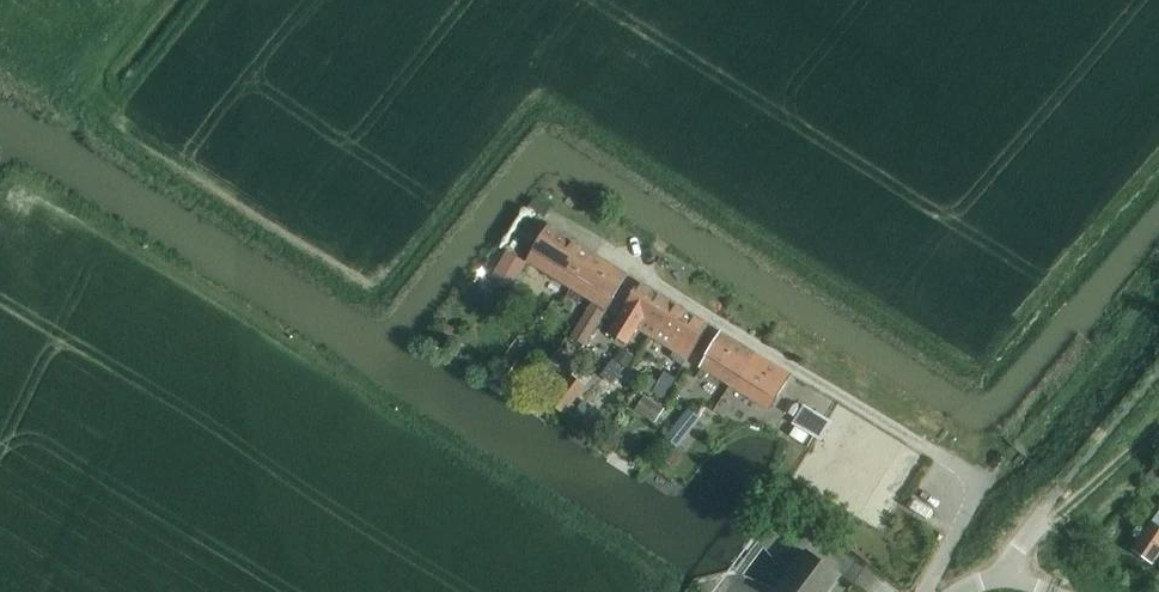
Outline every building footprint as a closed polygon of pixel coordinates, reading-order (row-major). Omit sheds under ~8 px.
[(533,197),(528,205),(545,216),(550,208),(533,197)] [(528,259),(538,265),(572,287),(594,251),(559,230),(549,224),(528,259)] [(594,251),(572,287),(607,308),(628,273),(594,251)] [(528,261),(513,253),(498,279),(512,287),(528,261)] [(642,279),(620,315),(611,330),(629,341),(638,327),(654,336),(676,300),(642,279)] [(676,300),(654,336),(688,357),(710,321),(676,300)] [(585,344),(605,312),(592,304),(572,336),(585,344)] [(443,320),(435,331),(447,340),(456,329),(443,320)] [(701,366),(735,386),(757,350),(723,330),(701,366)] [(621,344),(614,356),(630,365),(637,353),(621,344)] [(757,350),(735,386),(769,407),(791,371),(757,350)] [(676,377),(665,370),(652,390),(664,397),(676,377)] [(664,407),(645,394),(635,408),(655,421),(664,407)] [(584,399),(572,415),(596,432),(607,416),(584,399)] [(803,403),(792,421),(803,429),(812,433),(821,438),(832,421),(823,415),(815,410),(803,403)] [(678,446),(702,416),(688,406),(665,435),(678,446)] [(1151,485),(1158,475),(1158,470),(1153,466),(1143,479),(1151,485)] [(1152,563),(1158,554),(1158,513),(1132,549),(1152,563)] [(780,587),(776,591),(827,591),(840,574),(808,550),(780,587)]
